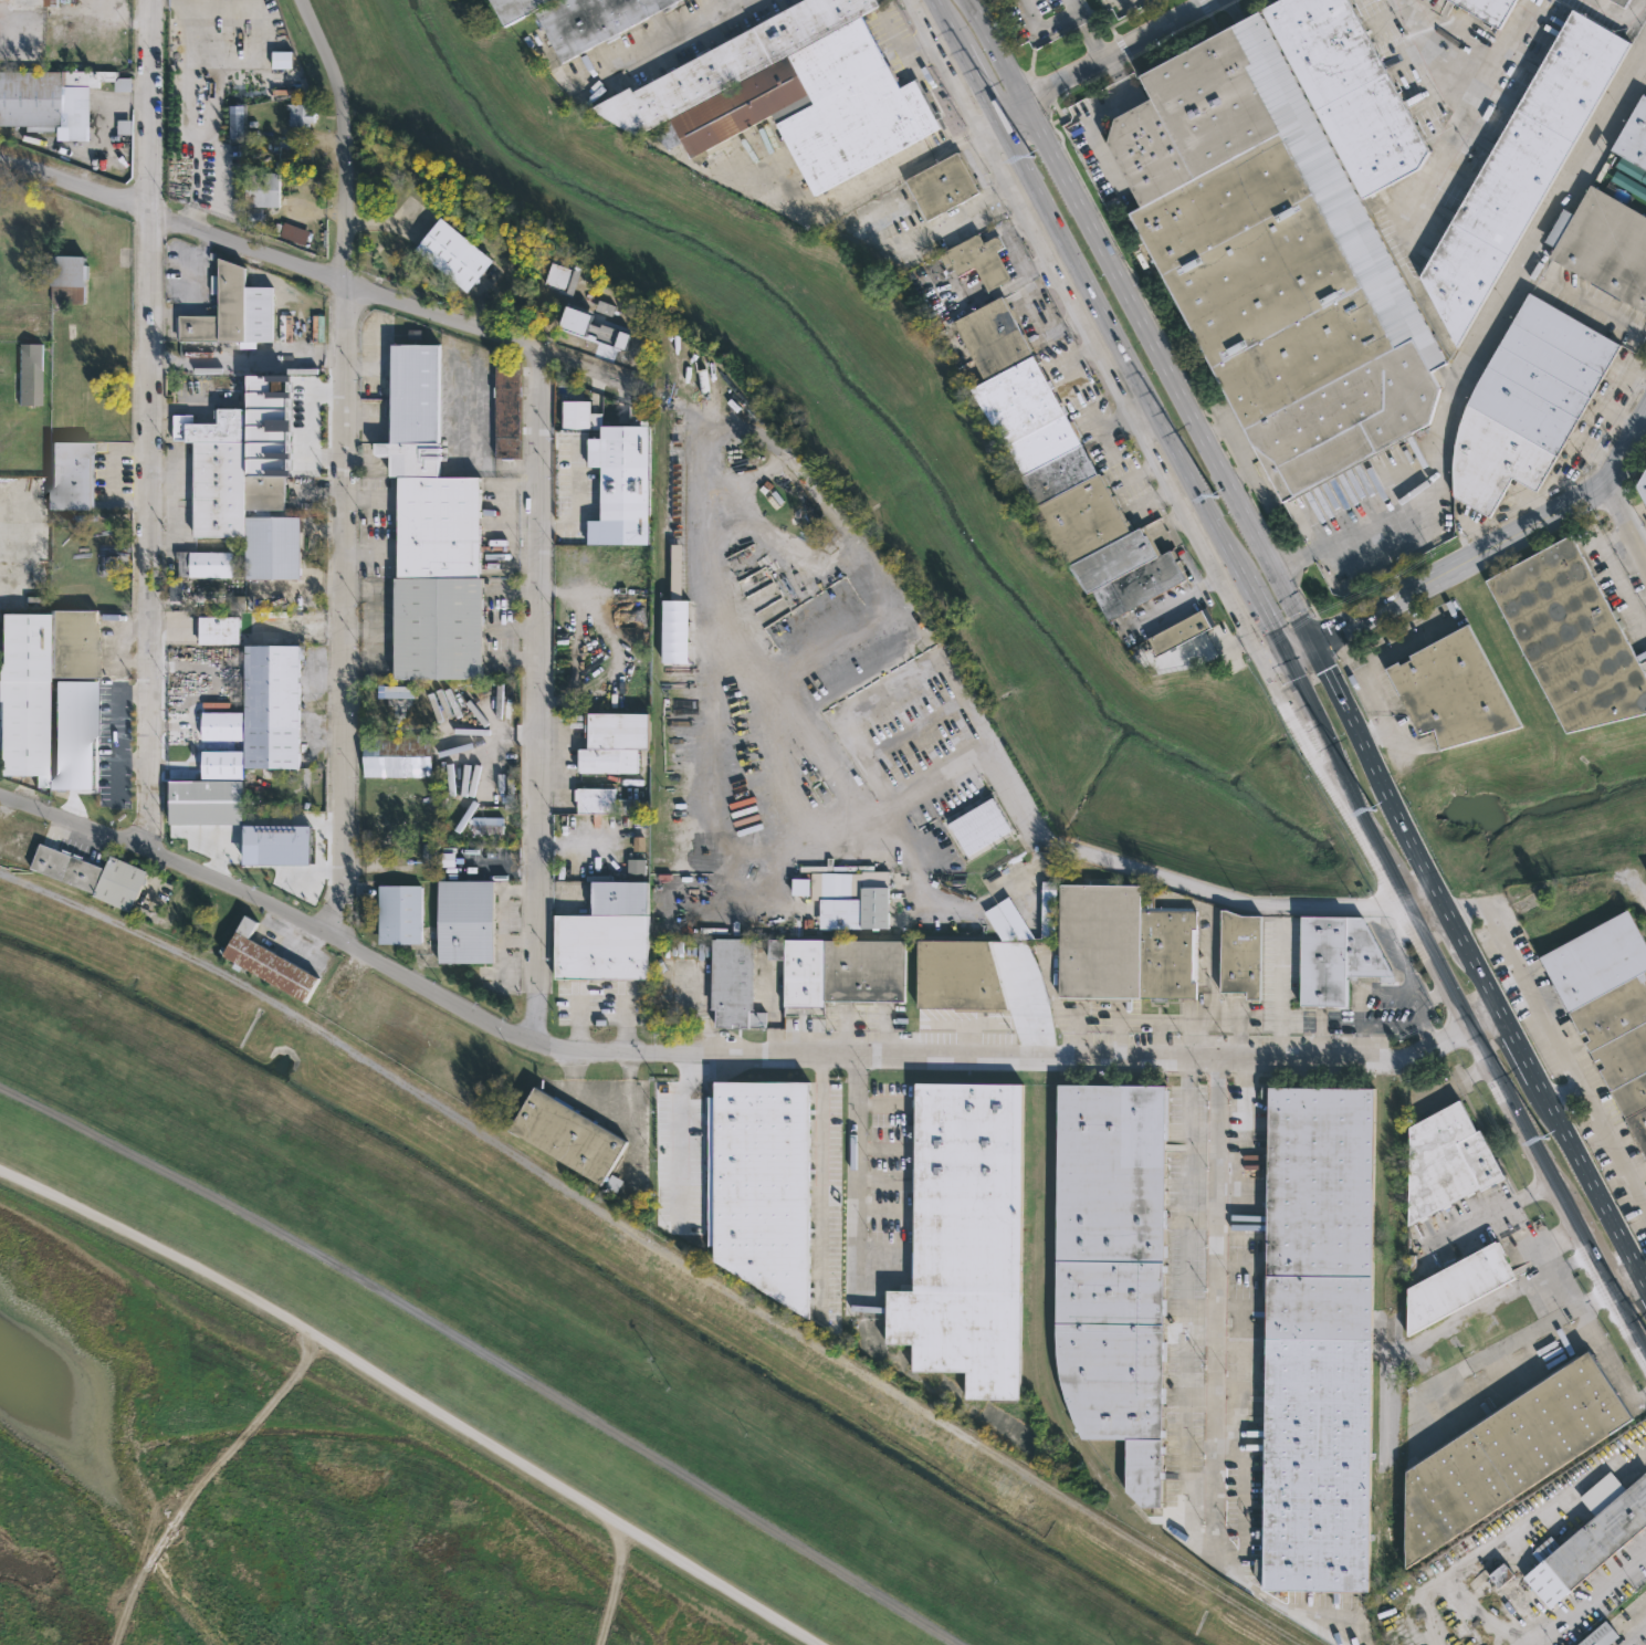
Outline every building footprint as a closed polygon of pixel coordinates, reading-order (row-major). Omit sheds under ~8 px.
[(504,28),(489,0),(555,0),(504,28)] [(535,12),(558,0),(679,0),(593,46),(562,63),(535,12)] [(710,50),(803,0),(875,0),(878,6),(861,17),(878,48),(899,87),(916,78),(934,112),(937,109),(942,117),(936,119),(940,127),(814,195),(770,115),(689,159),(680,143),(661,154),(648,129),(636,136),(588,108),(628,87),(629,88),(651,77),(652,81),(667,73),(665,71),(673,66),(674,69),(696,57),(694,55),(709,48),(710,50)] [(1261,10),(1280,0),(1349,0),(1429,151),(1419,169),(1363,199),(1261,10)] [(1499,29),(1450,0),(1515,0),(1499,29)] [(1623,60),(1457,349),(1422,279),(1574,9),(1633,43),(1623,60)] [(1359,197),(1448,365),(1432,374),(1440,389),(1430,425),(1412,434),(1413,437),(1288,503),(1287,502),(1282,504),(1143,243),(1139,245),(1133,234),(1137,232),(1128,213),(1140,207),(1107,145),(1113,119),(1151,99),(1139,76),(1259,11),(1359,197)] [(296,52),(276,52),(276,70),(296,70),(296,52)] [(25,126),(0,126),(0,71),(62,71),(62,87),(62,126),(59,126),(59,132),(25,132),(25,126)] [(62,71),(119,72),(119,77),(132,77),(132,92),(114,92),(114,81),(97,81),(97,87),(62,87),(62,71)] [(1645,94),(1645,95),(1645,170),(1612,150),(1645,94)] [(313,109),(313,122),(307,122),(307,127),(289,126),(289,109),(285,109),(285,104),(308,104),(308,109),(313,109)] [(982,191),(926,221),(904,180),(960,150),(982,191)] [(243,208),(242,172),(277,172),(277,208),(243,208)] [(1595,187),(1645,216),(1645,314),(1550,258),(1555,249),(1545,243),(1565,209),(1574,214),(1591,185),(1595,187)] [(465,287),(462,292),(412,249),(439,217),(490,260),(465,287)] [(290,223),(289,224),(308,231),(304,245),(271,234),(272,232),(266,231),(269,224),(273,226),(274,222),(281,224),(282,222),(290,223)] [(978,234),(983,243),(998,235),(1004,248),(997,251),(1011,281),(987,293),(975,269),(958,276),(954,269),(947,273),(939,255),(944,252),(944,251),(978,234)] [(85,258),(84,286),(84,304),(48,303),(48,292),(44,292),(45,260),(49,261),(49,256),(85,258)] [(242,269),(242,287),(271,287),(271,342),(176,342),(176,316),(216,316),(216,258),(242,269)] [(1623,346),(1538,493),(1512,479),(1490,518),(1454,497),(1453,472),(1455,448),(1460,423),(1469,401),(1480,379),(1530,293),(1623,346)] [(1002,297),(1032,357),(1036,355),(1040,364),(1037,365),(1047,383),(1050,380),(1055,388),(1051,389),(1061,408),(1065,406),(1069,415),(1066,416),(1069,422),(1072,420),(1081,437),(1078,439),(1097,474),(1102,473),(1133,528),(1144,523),(1160,553),(1174,547),(1185,569),(1182,572),(1186,579),(1108,620),(1092,589),(1088,591),(1030,512),(1037,509),(1021,478),(1024,478),(969,390),(985,381),(954,322),(1002,297)] [(612,317),(615,305),(599,301),(596,312),(612,317)] [(593,315),(569,306),(562,326),(586,335),(593,315)] [(591,323),(587,337),(628,347),(631,333),(591,323)] [(41,342),(40,405),(18,405),(19,342),(41,342)] [(437,346),(436,444),(438,444),(438,449),(436,449),(437,457),(436,457),(436,474),(478,474),(476,576),(481,576),(480,678),(391,677),(392,576),(396,576),(396,473),(387,473),(388,345),(437,346)] [(518,459),(494,459),(494,363),(518,363),(518,459)] [(589,431),(562,431),(562,400),(589,400),(589,431)] [(242,410),(241,476),(249,476),(249,467),(270,467),(270,476),(283,476),(283,511),(241,510),(241,535),(190,535),(190,443),(170,441),(170,416),(191,416),(191,425),(211,425),(211,410),(242,410)] [(648,427),(648,523),(631,523),(631,517),(599,517),(600,467),(586,467),(586,439),(599,439),(599,426),(648,427)] [(12,429),(4,428),(2,438),(11,440),(12,429)] [(51,507),(50,440),(92,440),(93,506),(51,507)] [(1637,482),(1645,467),(1645,499),(1637,482)] [(1570,533),(1645,675),(1645,712),(1565,732),(1484,579),(1570,533)] [(230,551),(230,576),(176,576),(176,557),(174,557),(174,549),(230,551)] [(688,600),(662,600),(663,663),(689,663),(688,600)] [(1215,626),(1156,658),(1146,638),(1205,606),(1215,626)] [(50,608),(97,609),(96,626),(101,626),(101,664),(96,664),(96,678),(50,677),(50,608)] [(35,775),(0,774),(0,612),(48,612),(45,775),(50,775),(50,788),(34,788),(35,775)] [(237,642),(196,642),(196,616),(237,616),(237,642)] [(1441,752),(1435,731),(1420,735),(1385,670),(1398,662),(1401,667),(1413,660),(1411,657),(1468,625),(1523,729),(1441,752)] [(279,631),(279,643),(301,643),(301,659),(297,659),(296,767),(242,767),(242,643),(250,643),(250,631),(279,631)] [(53,680),(93,681),(92,788),(95,788),(95,806),(83,806),(83,800),(76,800),(77,788),(52,788),(53,680)] [(240,740),(200,740),(200,711),(241,711),(240,740)] [(649,711),(649,750),(638,750),(637,773),(576,774),(576,747),(586,747),(586,737),(583,737),(583,712),(649,711)] [(431,776),(360,776),(361,733),(431,734),(431,776)] [(203,777),(200,777),(200,750),(240,750),(240,777),(203,777)] [(177,824),(165,824),(165,779),(240,779),(240,824),(177,824)] [(639,798),(638,816),(575,814),(576,787),(614,788),(614,798),(639,798)] [(948,823),(966,855),(1011,830),(993,798),(948,823)] [(40,844),(102,868),(106,855),(145,870),(141,878),(144,879),(141,884),(138,883),(127,911),(90,895),(91,893),(27,868),(36,842),(40,844)] [(557,979),(554,979),(553,914),(590,914),(590,881),(627,880),(626,859),(644,858),(647,978),(557,979)] [(888,928),(860,928),(860,870),(888,870),(888,928)] [(859,872),(859,900),(832,899),(832,872),(859,872)] [(792,894),(810,894),(810,879),(793,878),(792,894)] [(1140,997),(1131,997),(1131,1000),(1061,1000),(1061,996),(1059,996),(1059,883),(1080,883),(1080,878),(1107,878),(1107,884),(1140,884),(1140,997)] [(438,963),(437,963),(436,880),(491,880),(491,963),(438,963)] [(1056,881),(1053,937),(1040,937),(1041,881),(1056,881)] [(1140,884),(1140,882),(1154,882),(1154,907),(1197,907),(1197,984),(1196,984),(1196,997),(1140,997),(1140,884)] [(410,943),(376,943),(376,883),(419,883),(420,943),(410,943)] [(1034,939),(1018,939),(996,903),(1007,895),(1034,939)] [(1628,909),(1645,942),(1645,1158),(1612,1091),(1608,1093),(1565,1014),(1569,1012),(1539,956),(1628,909)] [(1227,910),(1240,915),(1260,915),(1260,998),(1245,998),(1245,992),(1219,992),(1219,910),(1227,910)] [(245,936),(315,977),(302,1002),(240,966),(238,971),(230,967),(233,962),(217,952),(220,945),(223,947),(242,914),(254,921),(245,936)] [(1325,1005),(1301,1005),(1301,915),(1361,915),(1393,976),(1348,975),(1348,1005),(1325,1005)] [(753,939),(752,998),(757,998),(757,1012),(765,1012),(765,1026),(738,1027),(738,1024),(732,1024),(732,1027),(713,1027),(714,1009),(710,1009),(711,939),(753,939)] [(904,940),(904,1000),(824,1000),(822,1010),(816,1010),(816,1006),(790,1006),(790,1010),(784,1010),(784,1006),(782,1006),(783,960),(767,960),(767,939),(904,940)] [(918,1008),(916,1008),(918,940),(988,940),(1007,1008),(918,1008)] [(808,1314),(808,1319),(713,1261),(713,1081),(807,1081),(808,1314)] [(1165,1083),(1165,1087),(1168,1087),(1167,1138),(1165,1138),(1164,1207),(1166,1207),(1166,1226),(1164,1226),(1164,1243),(1167,1243),(1167,1256),(1163,1256),(1163,1264),(1166,1264),(1166,1271),(1163,1271),(1163,1297),(1166,1297),(1166,1313),(1162,1313),(1162,1340),(1166,1340),(1166,1360),(1162,1360),(1162,1385),(1165,1385),(1165,1403),(1162,1403),(1162,1428),(1165,1428),(1165,1437),(1162,1437),(1162,1445),(1165,1445),(1165,1453),(1162,1453),(1161,1470),(1164,1470),(1164,1478),(1162,1478),(1161,1507),(1141,1506),(1124,1491),(1125,1438),(1081,1438),(1065,1401),(1059,1377),(1055,1350),(1058,1082),(1165,1083)] [(1021,1085),(1019,1400),(964,1400),(964,1373),(911,1372),(911,1345),(884,1345),(884,1291),(912,1291),(914,1107),(912,1107),(912,1099),(914,1099),(914,1083),(1021,1085)] [(1374,1087),(1369,1593),(1262,1592),(1262,1576),(1254,1576),(1255,1560),(1262,1560),(1268,1099),(1260,1099),(1261,1086),(1374,1087)] [(600,1184),(599,1186),(506,1131),(532,1087),(625,1142),(600,1184)] [(1460,1099),(1477,1131),(1479,1130),(1505,1178),(1480,1191),(1479,1188),(1408,1226),(1409,1127),(1460,1099)] [(1517,1279),(1407,1338),(1407,1289),(1422,1281),(1496,1241),(1517,1279)] [(1634,1419),(1405,1571),(1405,1473),(1589,1351),(1634,1419)] [(1645,1473),(1645,1474),(1645,1524),(1547,1609),(1520,1578),(1541,1560),(1531,1549),(1549,1534),(1558,1547),(1595,1515),(1580,1496),(1608,1470),(1625,1489),(1645,1473)] [(1489,1576),(1499,1587),(1514,1575),(1504,1563),(1489,1576)] [(1618,1637),(1609,1644),(1576,1644),(1605,1621),(1618,1637)]
